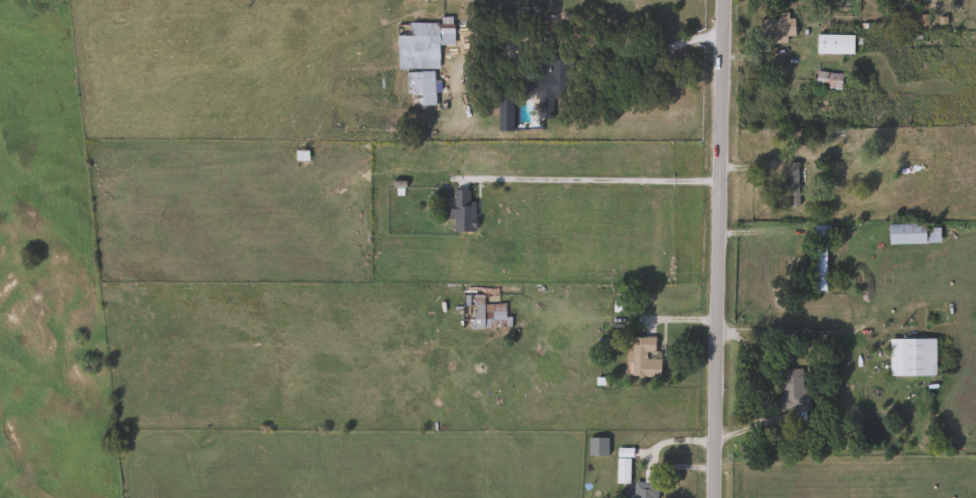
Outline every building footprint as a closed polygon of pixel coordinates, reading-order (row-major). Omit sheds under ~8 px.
[(792,16),(793,38),(758,40),(757,19),(777,18),(777,16),(792,16)] [(396,68),(396,22),(452,22),(452,44),(437,45),(437,68),(396,68)] [(815,54),(815,35),(852,35),(852,54),(815,54)] [(535,70),(547,70),(547,55),(569,56),(569,96),(551,96),(550,109),(534,109),(535,70)] [(839,74),(837,89),(814,85),(816,71),(839,74)] [(405,96),(405,72),(433,72),(433,106),(410,106),(410,96),(405,96)] [(510,130),(498,130),(498,100),(510,100),(510,130)] [(473,232),(452,232),(452,220),(449,220),(449,189),(468,190),(468,201),(473,201),(473,232)] [(886,242),(886,223),(938,223),(938,242),(886,242)] [(828,238),(814,238),(814,225),(828,225),(828,238)] [(825,290),(813,290),(813,244),(825,244),(825,290)] [(482,294),(483,304),(505,303),(505,315),(509,315),(509,334),(461,334),(460,294),(482,294)] [(658,336),(658,376),(630,376),(630,363),(626,363),(626,336),(658,336)] [(934,337),(934,375),(888,375),(888,337),(934,337)] [(793,419),(793,411),(781,411),(781,368),(806,368),(806,419),(793,419)] [(616,483),(616,457),(628,457),(628,483),(616,483)] [(656,470),(655,497),(621,497),(622,490),(632,491),(633,481),(643,482),(644,470),(656,470)]
